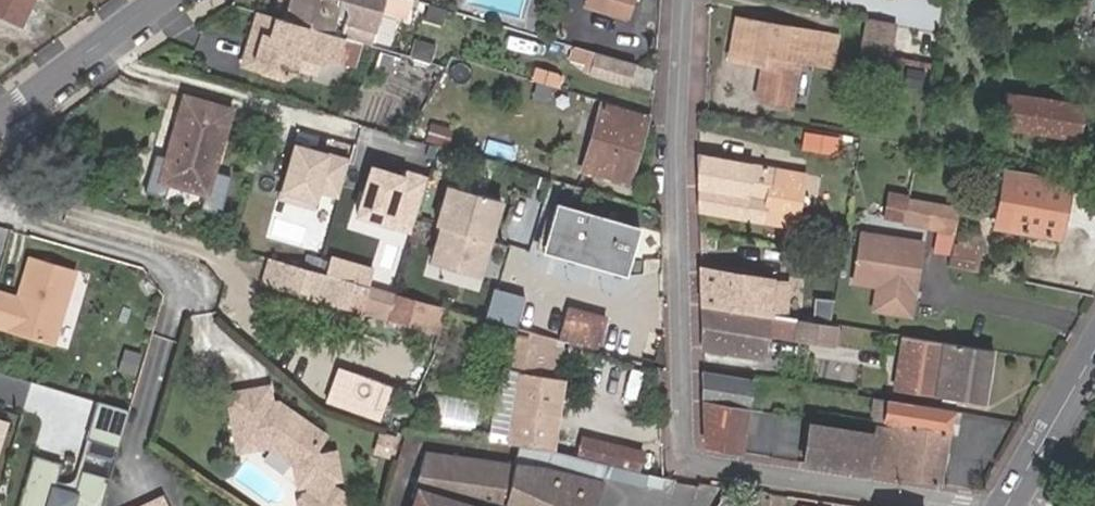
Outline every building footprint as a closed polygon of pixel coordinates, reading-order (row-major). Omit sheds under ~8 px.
[(19,23),(31,0),(0,0),(0,14),(19,23)] [(386,0),(292,0),(286,20),(326,32),(332,34),(340,36),(373,46),(382,14),(386,0)] [(409,0),(386,0),(382,14),(408,21),(414,1),(412,1),(409,0)] [(598,6),(627,15),(631,0),(600,0),(598,6)] [(262,13),(253,11),(243,48),(255,52),(253,59),(260,69),(276,73),(286,69),(292,48),(334,59),(340,36),(332,34),(326,32),(286,20),(262,13)] [(736,18),(729,59),(764,65),(797,70),(798,61),(816,63),(820,32),(736,18)] [(893,24),(864,18),(856,54),(867,56),(886,60),(893,24)] [(839,35),(820,32),(816,63),(834,66),(839,35)] [(431,64),(439,46),(418,37),(410,56),(431,64)] [(395,75),(403,56),(382,47),(374,66),(395,75)] [(255,52),(243,48),(240,63),(260,69),(253,59),(255,52)] [(629,66),(590,54),(585,73),(624,85),(629,66)] [(446,63),(423,107),(434,113),(456,69),(446,63)] [(790,104),(797,70),(764,65),(758,98),(790,104)] [(556,88),(559,76),(535,69),(532,82),(556,88)] [(1078,139),(1084,105),(1010,92),(1004,126),(1078,139)] [(173,162),(167,182),(205,192),(229,109),(184,97),(165,160),(173,162)] [(581,168),(626,182),(645,118),(600,105),(581,168)] [(438,145),(447,148),(451,131),(429,125),(424,141),(438,145)] [(825,151),(828,135),(807,132),(805,148),(825,151)] [(349,158),(291,143),(276,198),(314,208),(319,189),(339,195),(349,158)] [(773,167),(698,154),(699,212),(764,223),(796,228),(800,203),(806,204),(807,203),(808,203),(809,202),(809,201),(809,200),(809,199),(809,198),(809,197),(808,196),(807,195),(802,194),(805,173),(773,167)] [(159,180),(167,182),(173,162),(165,160),(159,180)] [(425,177),(364,161),(349,214),(411,230),(425,177)] [(994,226),(1060,237),(1070,181),(1004,170),(994,226)] [(502,199),(445,183),(423,259),(480,275),(502,199)] [(901,221),(905,195),(889,193),(886,218),(901,221)] [(955,231),(960,205),(905,195),(901,221),(940,228),(955,231)] [(623,274),(638,226),(556,201),(542,251),(623,274)] [(953,244),(955,231),(940,228),(936,252),(951,255),(953,244)] [(979,250),(982,237),(955,231),(953,244),(979,250)] [(920,242),(859,233),(850,281),(913,291),(920,242)] [(951,255),(949,265),(975,271),(979,250),(953,244),(951,255)] [(80,269),(33,255),(21,296),(0,291),(0,322),(12,326),(11,331),(57,343),(80,269)] [(360,309),(367,284),(321,271),(266,255),(259,281),(360,309)] [(321,271),(367,284),(372,268),(326,255),(321,271)] [(701,306),(769,316),(774,278),(700,266),(701,306)] [(788,319),(793,281),(774,278),(769,316),(788,319)] [(393,292),(392,291),(367,284),(360,309),(387,317),(393,292)] [(909,315),(913,291),(876,285),(873,309),(909,315)] [(431,303),(424,327),(441,332),(448,308),(431,303)] [(701,306),(702,351),(762,360),(769,316),(701,306)] [(592,349),(601,318),(562,307),(554,338),(567,342),(592,349)] [(792,341),(795,320),(788,319),(769,316),(766,337),(792,341)] [(837,326),(795,320),(792,341),(834,347),(837,326)] [(532,377),(561,382),(561,380),(567,342),(554,338),(529,331),(517,328),(514,348),(535,351),(532,377)] [(994,349),(903,336),(895,389),(985,403),(994,349)] [(491,365),(497,345),(484,343),(481,362),(491,365)] [(507,442),(545,448),(552,449),(561,382),(532,377),(535,351),(514,348),(510,373),(516,374),(507,442)] [(347,410),(358,375),(343,369),(330,404),(347,410)] [(703,448),(742,454),(754,378),(702,370),(703,448)] [(347,410),(378,420),(390,386),(358,375),(347,410)] [(225,392),(229,415),(268,410),(269,417),(273,416),(278,414),(277,402),(267,404),(264,386),(225,392)] [(867,473),(941,483),(949,433),(953,433),(957,409),(889,399),(886,421),(862,419),(860,433),(816,427),(811,465),(867,473)] [(229,415),(232,437),(254,434),(266,443),(290,462),(295,482),(303,481),(305,490),(297,491),(295,498),(297,505),(341,505),(336,487),(330,484),(325,485),(323,476),(332,474),(324,446),(314,449),(311,445),(320,434),(286,407),(277,402),(278,414),(273,416),(269,417),(268,410),(229,415)] [(381,430),(374,453),(395,459),(402,436),(381,430)] [(254,434),(232,437),(235,448),(266,443),(254,434)] [(581,435),(575,455),(607,464),(637,472),(643,451),(581,435)] [(412,488),(472,505),(511,505),(519,489),(527,493),(556,505),(587,505),(607,464),(575,455),(552,449),(519,444),(515,462),(424,449),(412,488)] [(412,488),(407,505),(472,505),(412,488)] [(527,493),(519,489),(511,505),(556,505),(527,493)] [(139,505),(163,505),(158,496),(139,505)]
